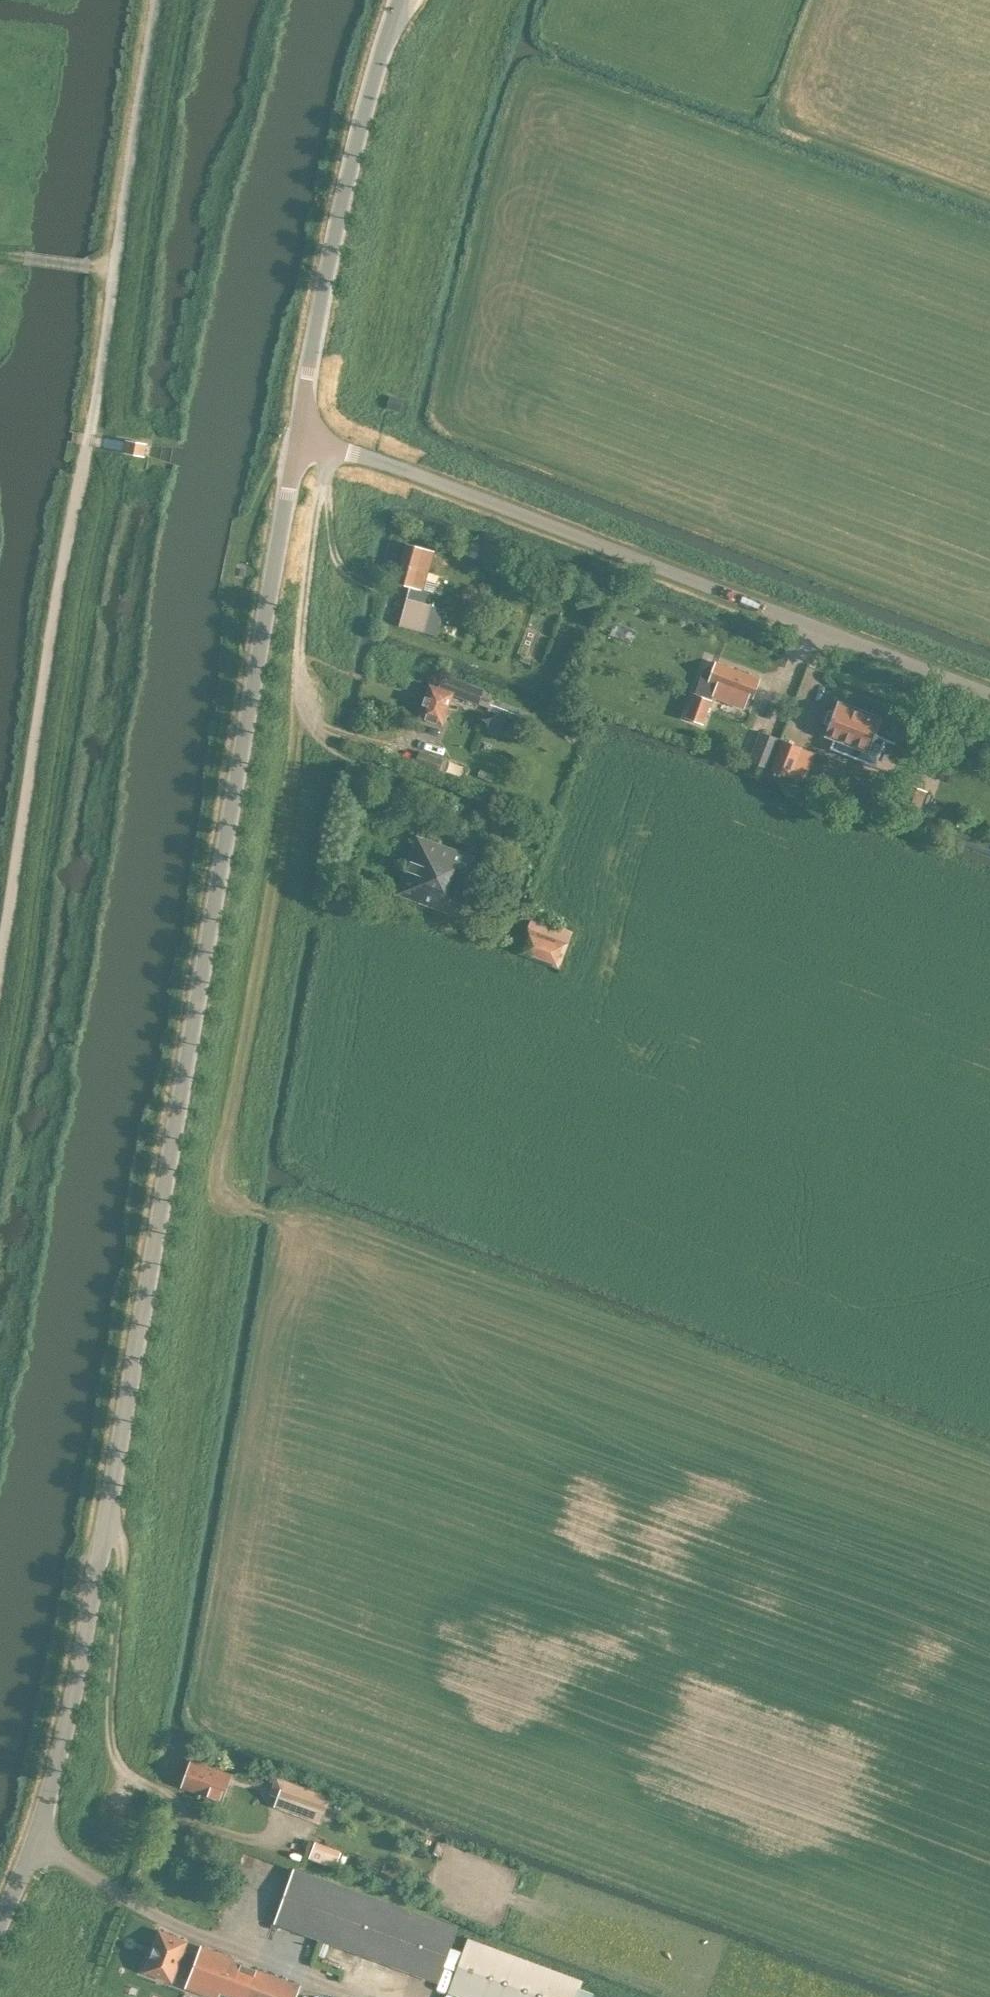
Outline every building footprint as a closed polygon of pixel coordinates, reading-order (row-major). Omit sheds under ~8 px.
[(387,405),(388,405),(400,409),(403,398),(390,395),(387,405)] [(124,451),(145,454),(147,442),(126,439),(124,451)] [(475,555),(479,544),(466,539),(462,550),(475,555)] [(434,549),(406,542),(396,581),(411,585),(400,624),(424,630),(431,603),(425,601),(427,589),(432,590),(437,572),(428,570),(434,549)] [(760,677),(716,660),(712,670),(704,667),(686,715),(702,722),(713,695),(743,707),(748,694),(752,696),(760,677)] [(443,723),(453,693),(479,703),(479,702),(488,705),(487,708),(529,722),(533,711),(492,695),(493,692),(484,688),(485,687),(467,681),(445,673),(440,687),(430,683),(419,714),(443,723)] [(881,715),(836,698),(823,732),(855,744),(852,753),(874,762),(882,742),(884,736),(876,733),(877,731),(876,730),(881,715)] [(779,736),(760,728),(748,759),(767,766),(779,736)] [(802,744),(781,737),(770,767),(790,775),(802,744)] [(420,748),(415,762),(438,771),(443,757),(420,748)] [(923,787),(908,781),(898,804),(913,811),(923,787)] [(466,871),(474,855),(417,835),(397,892),(457,912),(471,873),(466,871)] [(559,967),(572,930),(532,916),(519,952),(559,967)] [(204,1793),(223,1798),(233,1771),(192,1757),(182,1784),(204,1792),(204,1793)] [(276,1774),(270,1792),(277,1795),(274,1803),(321,1821),(331,1793),(276,1774)] [(117,1799),(114,1816),(125,1818),(127,1801),(117,1799)] [(334,1863),(340,1847),(315,1838),(309,1854),(334,1863)] [(267,1862),(269,1857),(259,1853),(253,1873),(271,1879),(276,1865),(267,1862)] [(274,1921),(438,1980),(444,1962),(457,1967),(448,1991),(465,1996),(600,1996),(593,1994),(594,1991),(580,1985),(582,1977),(468,1936),(463,1949),(450,1944),(458,1922),(294,1865),(274,1921)] [(300,1983),(201,1947),(199,1952),(184,1947),(188,1938),(160,1928),(145,1970),(172,1979),(178,1963),(192,1968),(189,1978),(239,1996),(295,1996),(300,1983)]
